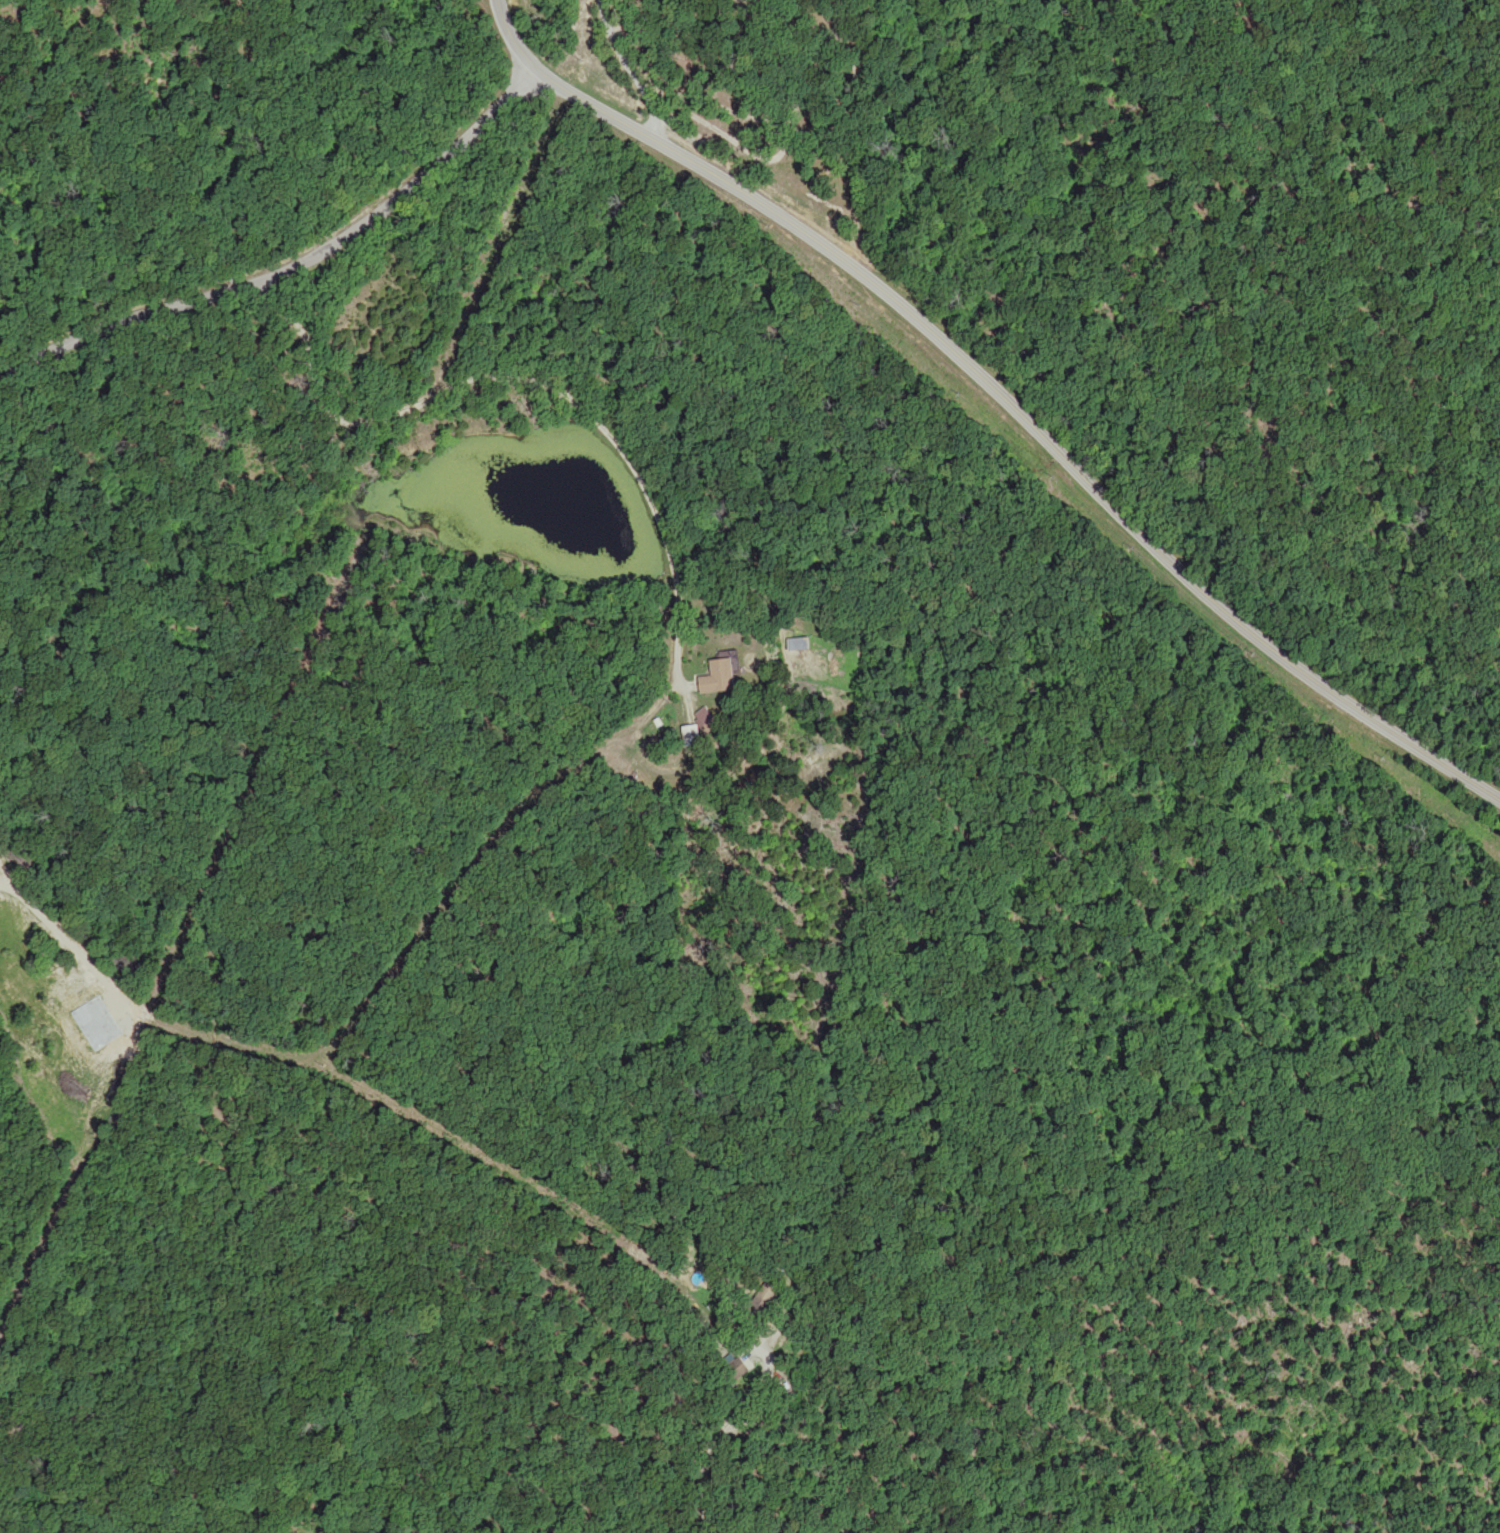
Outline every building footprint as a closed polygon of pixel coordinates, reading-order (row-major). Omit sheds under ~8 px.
[(792,654),(814,652),(813,639),(791,641),(792,654)] [(704,693),(740,690),(737,657),(714,659),(715,675),(702,676),(704,693)] [(687,745),(701,744),(700,725),(685,726),(687,745)] [(751,1372),(738,1351),(725,1359),(738,1381),(751,1372)]
